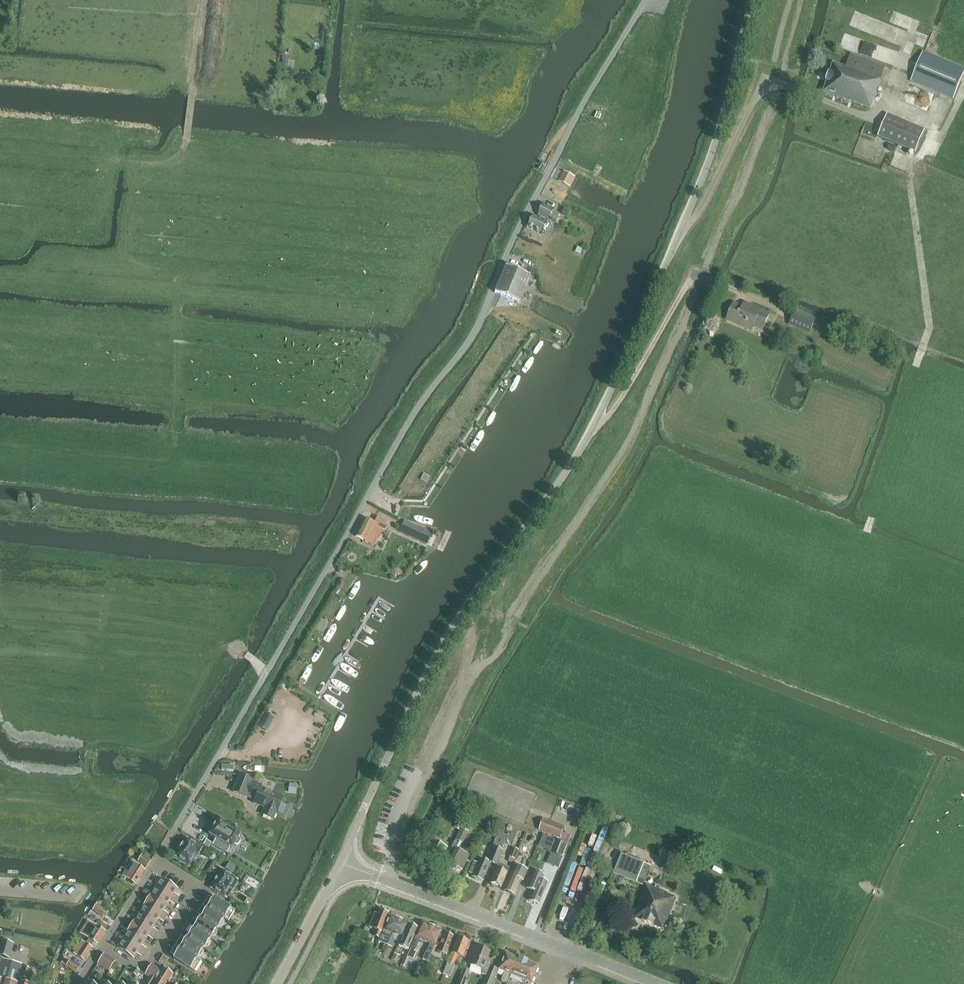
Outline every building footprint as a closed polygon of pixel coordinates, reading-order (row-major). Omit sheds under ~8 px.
[(857,6),(852,21),(888,33),(890,27),(899,30),(896,37),(905,40),(910,25),(857,6)] [(845,30),(844,41),(860,42),(861,31),(845,30)] [(875,98),(887,64),(851,52),(846,66),(833,62),(823,91),(871,108),(875,98)] [(963,73),(963,69),(924,52),(911,81),(953,99),(963,73)] [(879,136),(916,152),(925,130),(888,114),(879,136)] [(890,144),(887,150),(895,153),(897,147),(890,144)] [(575,177),(565,172),(560,181),(570,186),(575,177)] [(544,204),(539,215),(538,218),(534,216),(528,226),(543,233),(548,223),(548,222),(549,220),(550,218),(557,221),(560,214),(554,211),(555,209),(544,204)] [(579,247),(587,250),(589,244),(581,241),(579,247)] [(495,293),(519,303),(530,276),(529,276),(532,270),(522,266),(520,272),(506,267),(495,293)] [(747,308),(734,303),(727,319),(746,327),(747,323),(763,329),(770,313),(749,304),(747,308)] [(810,333),(816,319),(795,311),(789,325),(810,333)] [(374,546),(383,529),(385,530),(387,527),(385,526),(387,522),(378,517),(374,523),(365,518),(356,536),(374,546)] [(400,530),(418,539),(427,543),(432,534),(405,521),(400,530)] [(323,612),(319,624),(329,627),(333,616),(323,612)] [(293,702),(299,691),(294,689),(288,699),(293,702)] [(274,717),(267,712),(258,726),(265,730),(274,717)] [(276,812),(277,813),(284,797),(260,787),(262,785),(252,781),(252,780),(240,775),(233,792),(245,797),(247,793),(256,797),(253,803),(265,808),(262,815),(273,819),(276,812)] [(286,792),(296,793),(297,783),(287,782),(286,792)] [(455,828),(460,830),(467,816),(458,812),(456,816),(460,818),(455,828)] [(563,833),(563,832),(566,827),(544,818),(540,830),(558,837),(561,838),(563,833)] [(236,845),(239,844),(241,841),(240,838),(238,837),(241,833),(219,819),(209,835),(232,848),(235,844),(236,845)] [(454,849),(447,863),(463,871),(472,853),(464,849),(462,852),(458,850),(467,832),(461,829),(452,847),(454,849)] [(474,861),(469,873),(473,875),(472,877),(482,881),(490,863),(496,866),(503,851),(500,850),(506,835),(500,833),(493,847),(487,862),(480,859),(478,863),(474,861)] [(558,837),(556,841),(567,845),(571,836),(563,833),(561,838),(558,837)] [(440,859),(446,848),(448,843),(434,836),(432,841),(432,840),(426,852),(440,859)] [(183,844),(180,848),(181,849),(176,857),(176,856),(175,857),(176,858),(176,857),(189,866),(197,853),(199,854),(203,848),(188,839),(188,838),(187,838),(187,839),(183,844)] [(556,840),(550,853),(562,858),(568,845),(567,845),(556,841),(556,840)] [(513,848),(509,857),(515,859),(519,850),(513,848)] [(614,873),(643,885),(650,865),(645,863),(640,862),(641,859),(627,853),(626,856),(622,854),(614,873)] [(151,861),(142,855),(138,862),(147,867),(151,861)] [(123,875),(136,884),(145,870),(137,864),(136,865),(132,863),(135,859),(129,856),(125,862),(130,865),(123,875)] [(534,867),(541,870),(544,862),(538,859),(534,867)] [(229,863),(226,868),(233,873),(236,867),(229,863)] [(497,868),(496,868),(490,882),(492,883),(493,885),(495,886),(497,885),(501,887),(510,867),(506,865),(506,866),(499,863),(497,868)] [(516,865),(505,890),(515,894),(522,879),(524,880),(528,870),(516,865)] [(212,889),(227,898),(230,892),(228,891),(236,878),(223,870),(222,870),(218,878),(217,878),(214,883),(215,883),(211,888),(211,889),(212,889)] [(534,871),(527,888),(533,891),(529,901),(538,904),(545,889),(547,883),(547,882),(541,880),(543,875),(534,871)] [(178,889),(161,878),(155,887),(177,901),(179,897),(175,894),(178,889)] [(668,893),(647,884),(634,918),(664,930),(677,898),(668,894),(668,893)] [(155,887),(150,896),(167,907),(170,902),(174,905),(177,901),(155,887)] [(150,895),(144,904),(144,905),(145,904),(166,918),(169,914),(164,911),(167,907),(150,896),(150,895)] [(207,899),(203,905),(224,919),(228,921),(235,911),(214,897),(211,902),(207,899)] [(159,919),(163,922),(166,918),(145,904),(144,905),(139,913),(156,924),(159,919)] [(93,910),(102,917),(107,912),(97,905),(93,910)] [(218,929),(224,919),(203,905),(199,911),(203,914),(201,918),(200,917),(200,918),(217,928),(217,929),(218,929)] [(378,914),(374,912),(368,927),(376,930),(374,935),(378,937),(388,913),(380,909),(378,914)] [(155,935),(158,931),(153,928),(156,924),(139,913),(134,922),(155,935)] [(379,942),(387,945),(398,920),(389,916),(383,930),(379,942)] [(193,919),(189,925),(211,938),(217,929),(217,928),(200,918),(197,922),(193,919)] [(82,941),(73,954),(84,961),(92,948),(91,947),(93,942),(97,944),(105,931),(97,926),(87,920),(80,933),(89,939),(86,944),(82,941)] [(398,920),(387,945),(392,947),(395,940),(399,942),(408,924),(398,920)] [(153,939),(155,935),(134,922),(133,921),(128,930),(128,931),(128,930),(145,941),(148,937),(153,939)] [(432,927),(422,922),(407,956),(414,959),(418,949),(416,949),(421,939),(425,941),(432,927)] [(399,942),(398,945),(408,949),(417,928),(408,924),(399,942)] [(204,949),(211,938),(189,925),(185,931),(190,934),(188,938),(187,938),(204,948),(203,949),(204,949)] [(432,927),(425,941),(430,944),(426,952),(425,951),(422,959),(428,961),(441,931),(432,927)] [(144,952),(147,948),(142,946),(145,941),(128,930),(128,931),(123,939),(144,952)] [(440,933),(435,945),(439,946),(437,951),(447,955),(454,936),(445,932),(444,935),(440,933)] [(180,939),(176,945),(197,958),(203,949),(204,948),(187,938),(188,938),(187,937),(184,942),(180,939)] [(469,942),(458,937),(443,974),(451,976),(455,965),(454,964),(457,955),(462,957),(469,942)] [(117,948),(134,959),(137,954),(142,957),(144,952),(123,939),(117,948)] [(14,944),(1,940),(0,944),(0,956),(9,959),(14,944)] [(28,940),(25,950),(30,952),(33,942),(28,940)] [(359,940),(355,950),(361,953),(366,942),(359,940)] [(202,961),(197,958),(176,945),(172,951),(176,954),(174,958),(195,972),(202,961)] [(477,946),(469,966),(483,971),(481,975),(486,977),(490,966),(492,961),(488,959),(491,951),(477,946)] [(501,981),(507,983),(510,974),(517,956),(505,951),(498,969),(498,970),(504,972),(501,981)] [(116,961),(104,954),(101,959),(113,966),(116,961)] [(517,956),(510,974),(532,982),(539,964),(517,956)] [(432,958),(425,966),(435,976),(442,968),(432,958)] [(20,978),(18,977),(22,965),(3,959),(0,969),(0,983),(26,983),(30,969),(23,967),(20,978)] [(113,966),(101,959),(98,964),(109,971),(113,966)] [(69,961),(66,966),(76,973),(80,967),(69,961)] [(152,964),(145,975),(150,977),(146,983),(153,983),(161,970),(152,964)] [(483,983),(493,983),(498,970),(498,969),(490,966),(486,977),(483,983)] [(140,971),(135,968),(131,973),(137,976),(140,971)] [(458,983),(465,983),(470,971),(463,968),(458,983)] [(154,983),(167,983),(172,975),(163,969),(154,983)]
